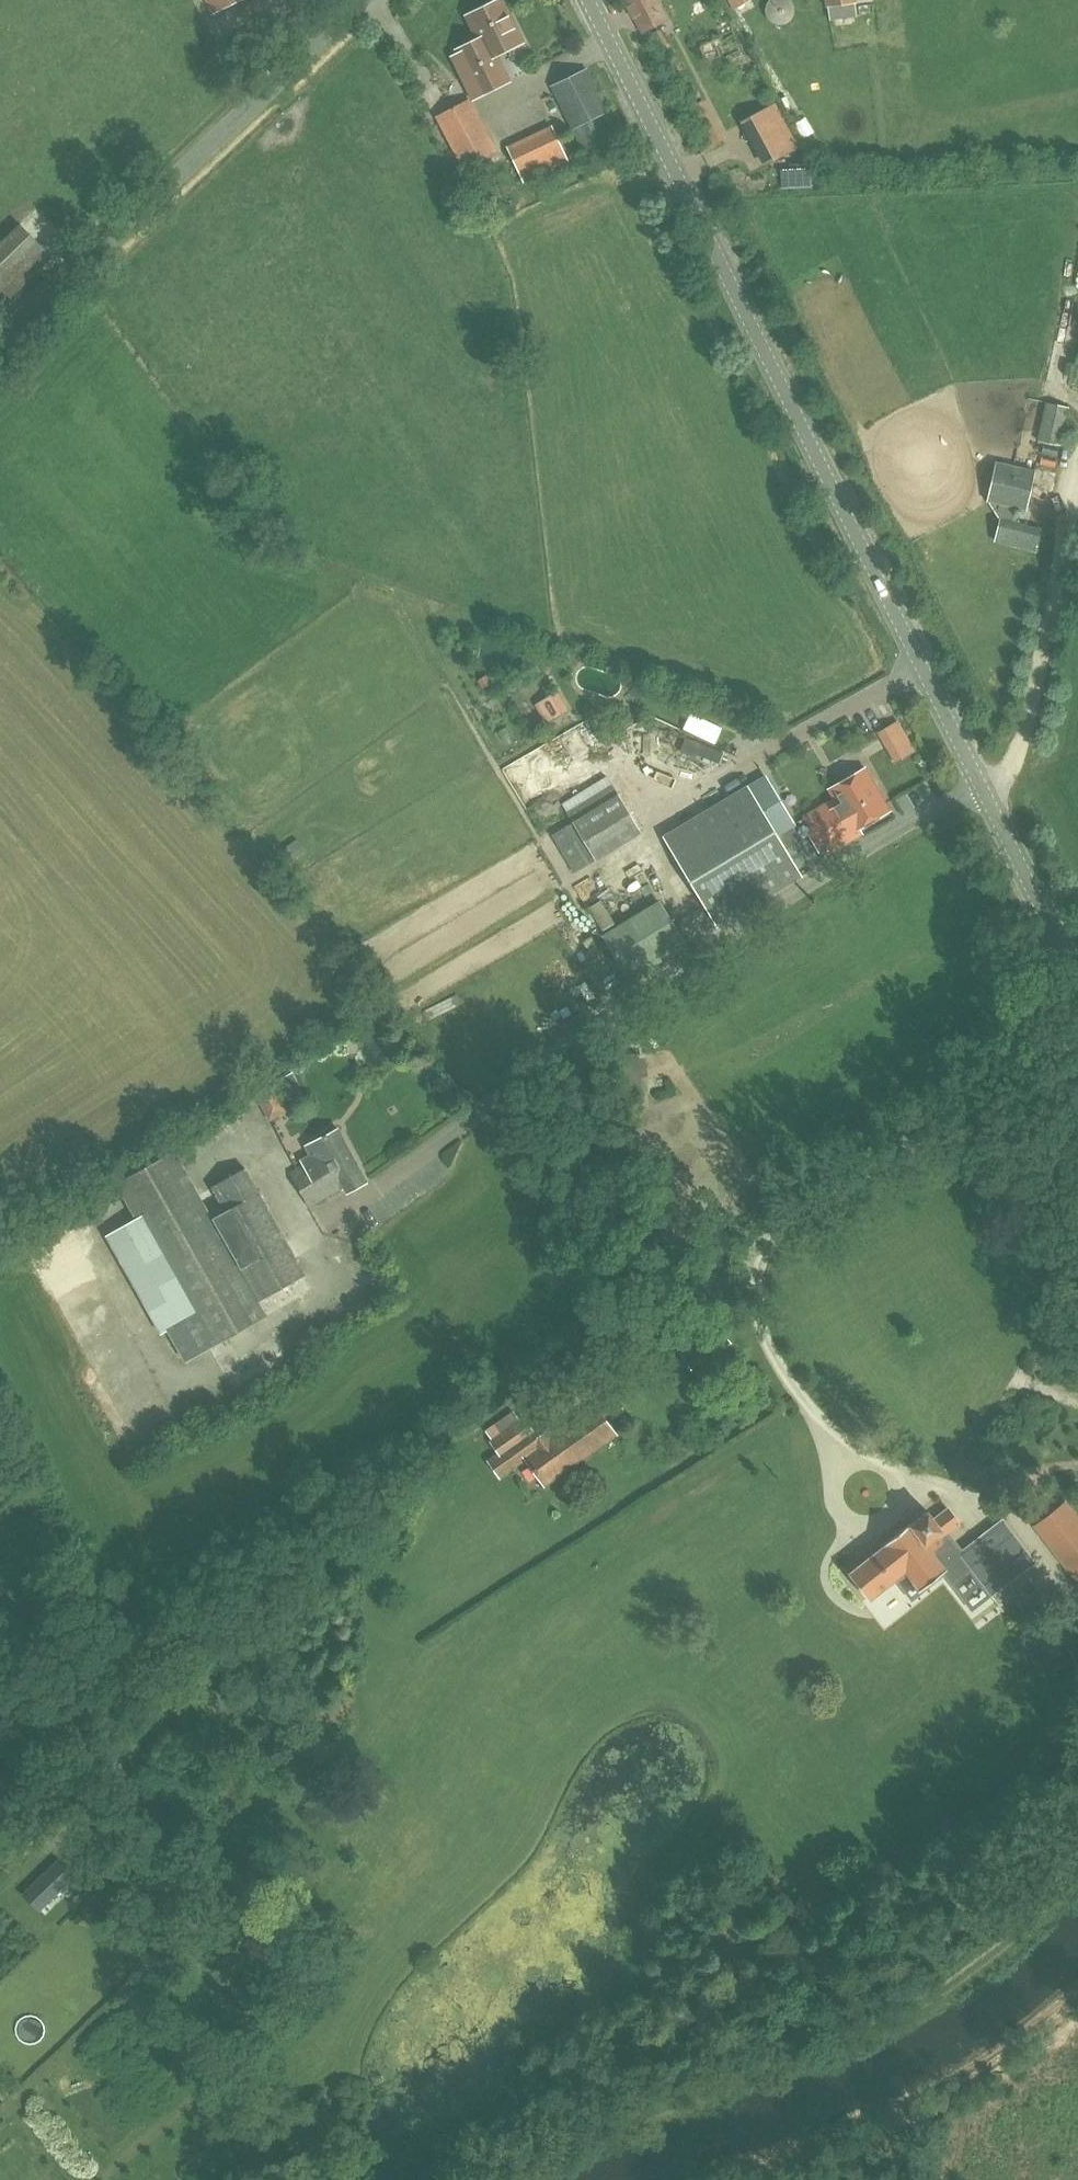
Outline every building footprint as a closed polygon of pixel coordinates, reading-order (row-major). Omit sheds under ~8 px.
[(213,15),(244,0),(205,0),(213,15)] [(458,54),(454,56),(474,98),(509,81),(496,55),(523,42),(502,0),(499,0),(497,1),(495,0),(491,0),(484,3),(482,8),(467,16),(478,40),(457,50),(458,54)] [(643,31),(665,19),(656,0),(628,0),(643,31)] [(744,0),(727,0),(732,10),(745,2),(744,0)] [(830,19),(856,16),(854,0),(827,0),(830,19)] [(613,137),(602,116),(608,113),(587,69),(552,86),(573,130),(572,130),(582,152),(613,137)] [(794,97),(758,113),(776,154),(812,139),(794,97)] [(470,104),(439,120),(438,121),(465,174),(498,158),(470,104)] [(524,182),(567,162),(556,139),(513,159),(524,182)] [(470,197),(477,193),(467,176),(460,182),(470,197)] [(1061,448),(1070,408),(1046,404),(1038,442),(1061,448)] [(1026,513),(1036,472),(996,462),(987,504),(1026,513)] [(1036,554),(1043,529),(1001,518),(994,543),(1036,554)] [(537,702),(548,723),(569,711),(558,691),(537,702)] [(904,736),(896,722),(880,731),(888,746),(904,736)] [(808,818),(828,853),(862,832),(860,828),(889,811),(879,793),(877,794),(864,771),(832,790),(838,799),(808,818)] [(803,877),(802,875),(779,836),(796,825),(767,777),(749,787),(665,837),(720,927),(803,877)] [(574,823),(597,861),(642,833),(619,795),(574,823)] [(574,823),(552,836),(575,874),(597,861),(574,823)] [(293,858),(304,850),(297,839),(286,848),(293,858)] [(686,944),(659,899),(604,932),(631,977),(686,944)] [(287,1108),(274,1082),(255,1092),(269,1118),(287,1108)] [(346,1193),(366,1182),(337,1129),(305,1146),(310,1156),(301,1161),(303,1165),(290,1173),(308,1206),(343,1187),(346,1193)] [(306,1275),(246,1168),(214,1186),(214,1187),(199,1196),(174,1151),(119,1183),(139,1218),(108,1236),(164,1334),(170,1331),(188,1362),(212,1349),(267,1317),(267,1316),(303,1296),(295,1282),(306,1275)] [(103,1240),(89,1246),(103,1280),(116,1274),(103,1240)] [(681,1354),(694,1373),(732,1345),(718,1326),(681,1354)] [(105,1395),(124,1387),(120,1378),(101,1386),(105,1395)] [(545,1485),(616,1434),(599,1410),(555,1441),(549,1431),(537,1439),(533,1433),(534,1433),(524,1419),(492,1442),(502,1455),(527,1438),(534,1449),(524,1456),(545,1485)] [(1065,1502),(1035,1526),(1077,1580),(1077,1519),(1065,1502)] [(849,1573),(869,1600),(896,1580),(898,1583),(908,1575),(920,1590),(945,1570),(953,1581),(970,1568),(992,1596),(1036,1562),(1014,1533),(989,1552),(980,1540),(961,1554),(946,1535),(960,1524),(948,1508),(934,1519),(928,1512),(912,1525),(849,1573)] [(1066,1634),(1077,1649),(1077,1624),(1066,1634)] [(80,1882),(59,1860),(24,1894),(39,1910),(61,1888),(68,1895),(80,1882)]
